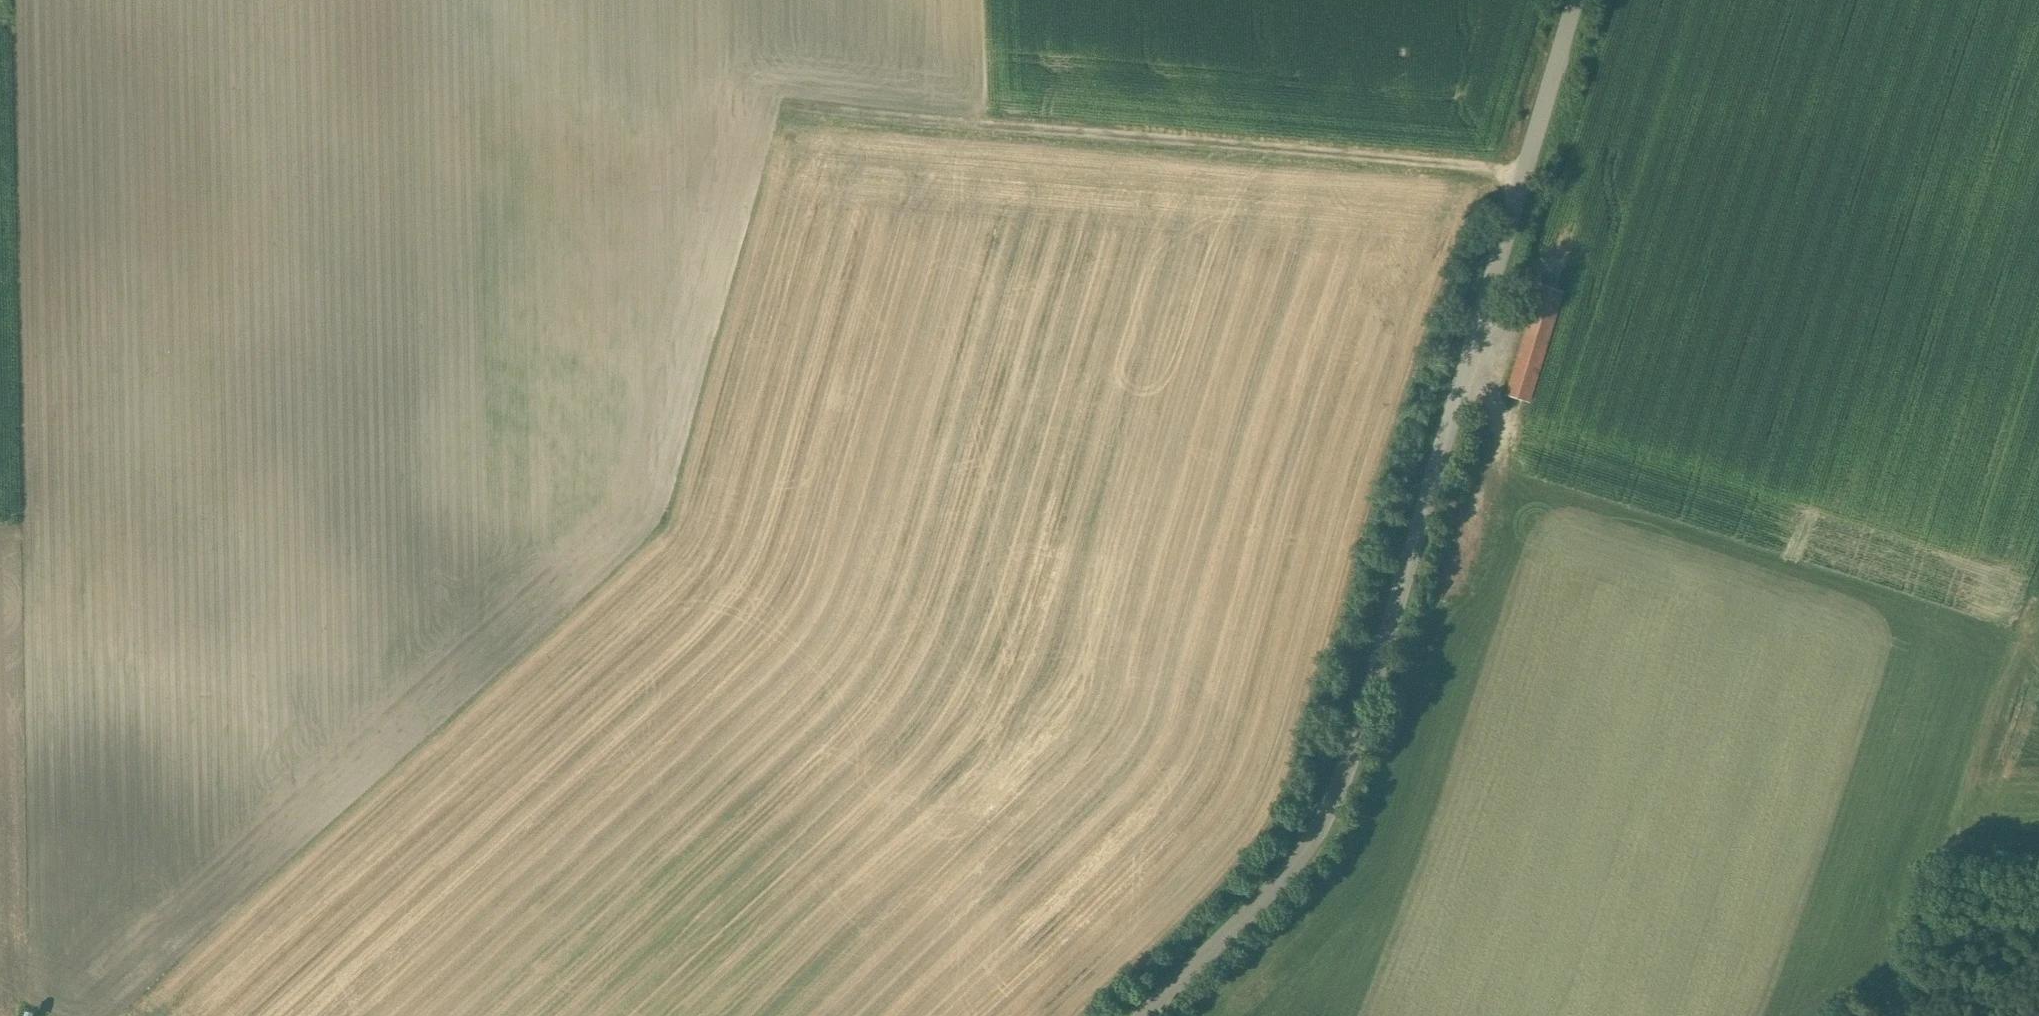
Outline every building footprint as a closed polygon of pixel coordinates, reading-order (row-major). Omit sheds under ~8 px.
[(1561,292),(1542,286),(1509,395),(1528,401),(1561,292)]
